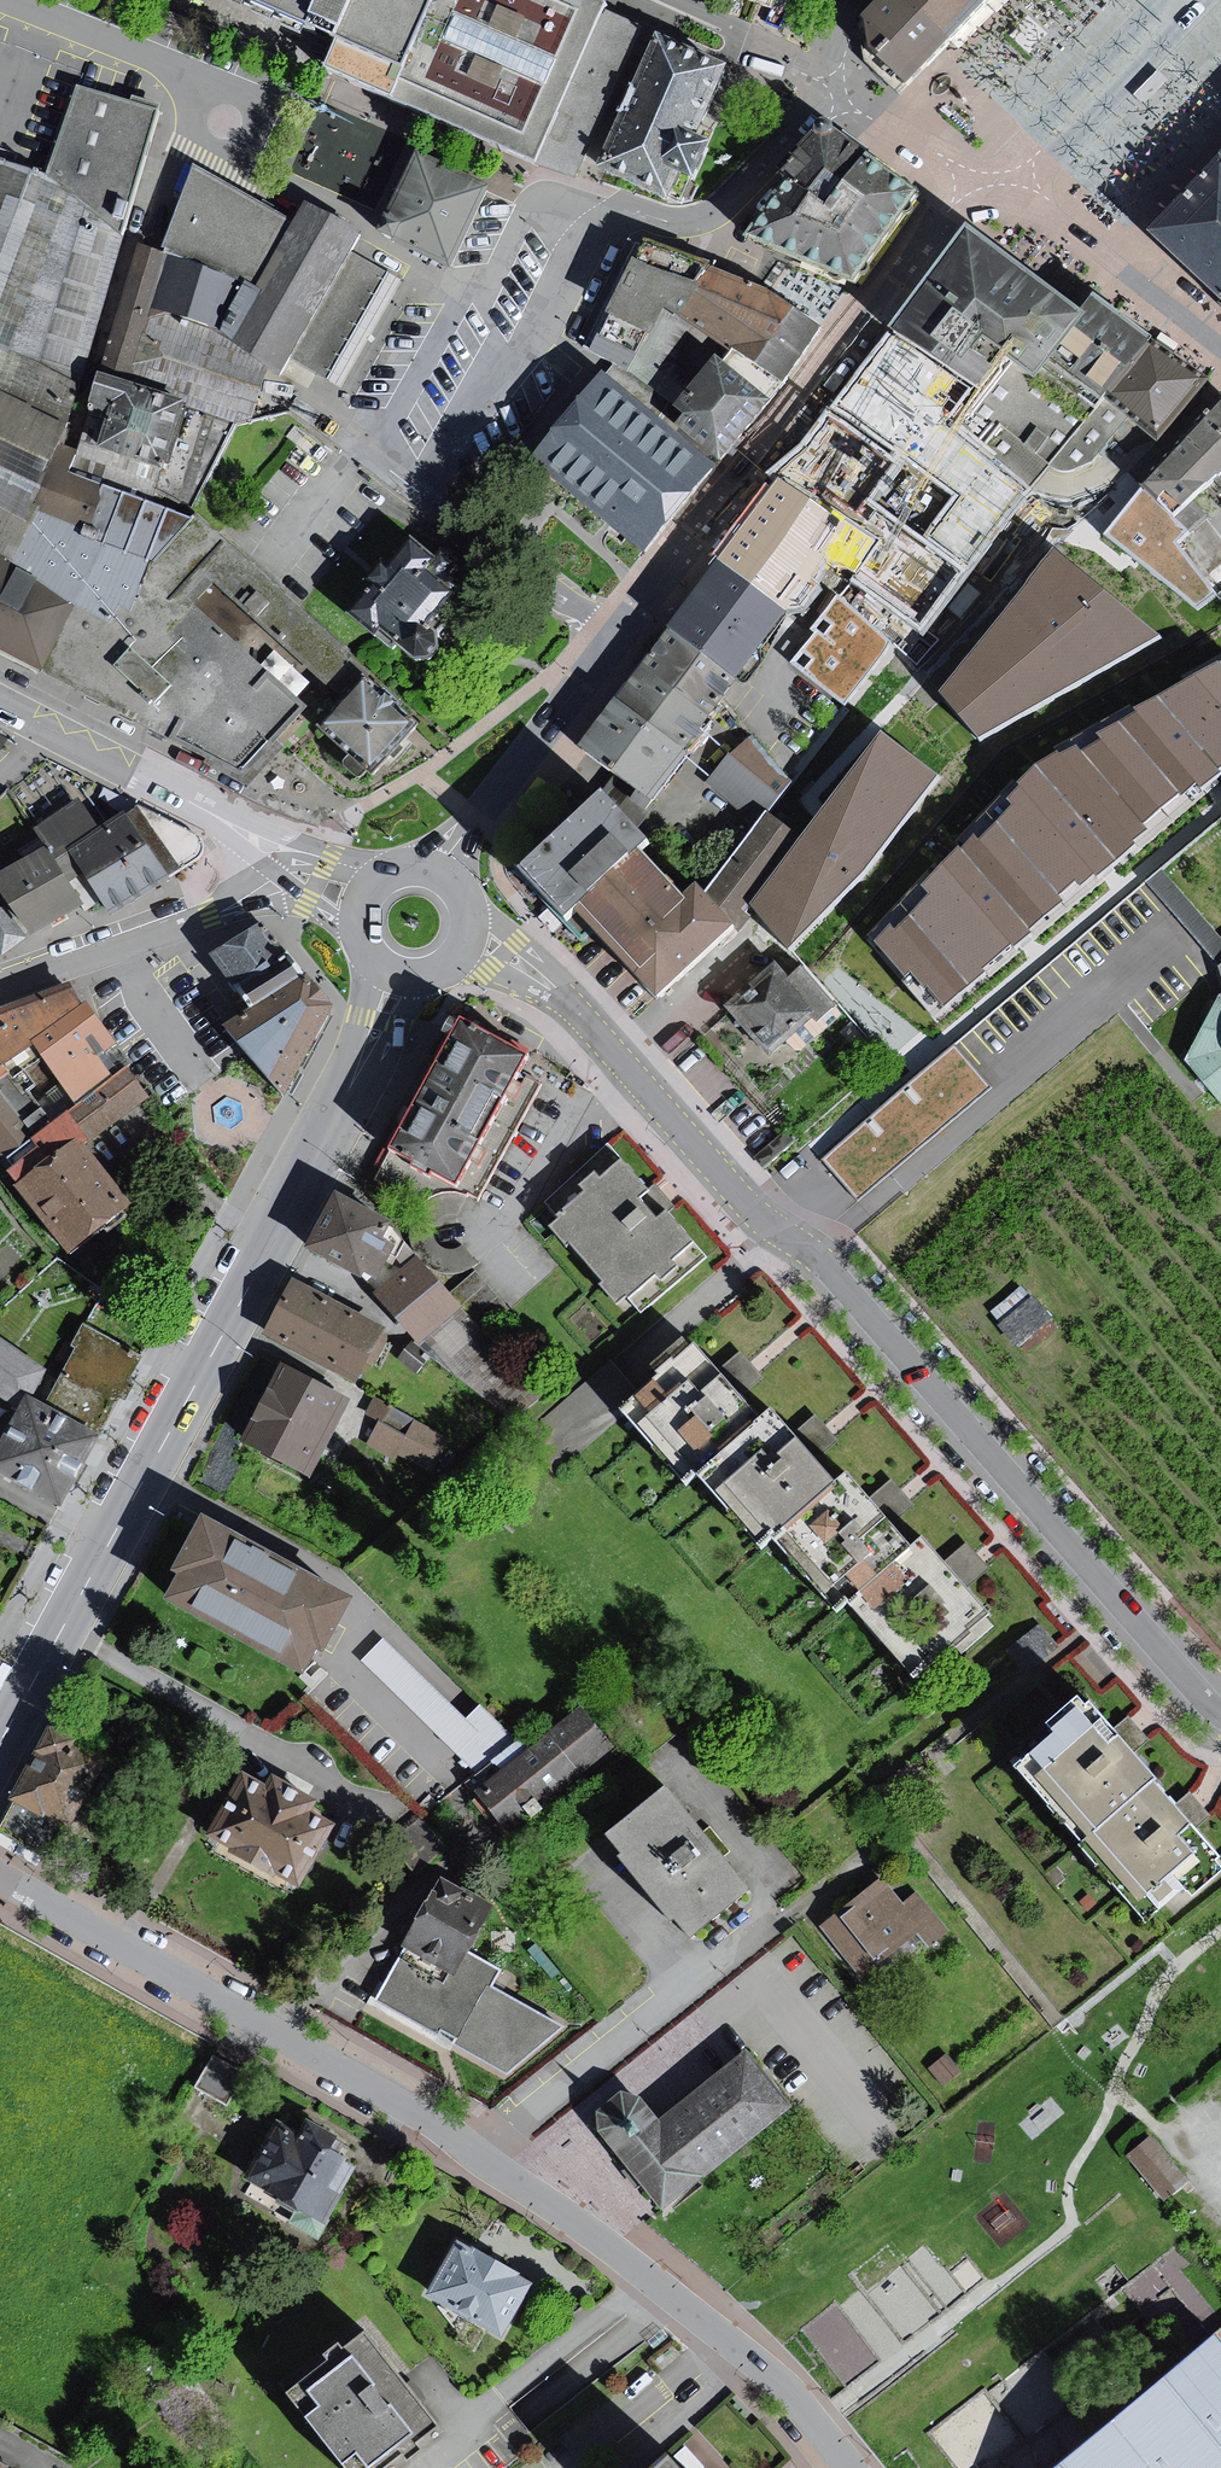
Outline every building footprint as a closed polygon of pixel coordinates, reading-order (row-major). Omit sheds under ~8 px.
[(287,19),(352,47),(338,78),(409,107),(453,0),(243,0),(287,19)] [(546,170),(618,11),(592,0),(453,0),(409,107),(546,170)] [(946,38),(907,0),(869,0),(858,11),(861,16),(865,44),(906,82),(946,38)] [(983,0),(907,0),(946,38),(983,0)] [(727,63),(654,31),(595,162),(675,198),(685,175),(699,181),(718,140),(697,131),(727,63)] [(1168,79),(1157,69),(1133,94),(1143,104),(1168,79)] [(240,770),(307,706),(199,610),(220,590),(325,683),(351,655),(205,522),(59,476),(81,387),(126,241),(162,116),(81,94),(49,183),(0,167),(0,654),(240,770)] [(811,124),(776,166),(784,173),(822,198),(864,148),(830,122),(829,119),(828,116),(825,114),(823,113),(820,113),(817,114),(814,116),(812,118),(811,121),(811,124)] [(740,232),(855,282),(922,191),(864,148),(822,198),(784,173),(740,232)] [(447,261),(484,185),(411,151),(375,227),(412,245),(447,261)] [(1220,158),(1152,230),(1220,293),(1220,159),(1220,158)] [(167,257),(137,249),(90,414),(113,422),(104,453),(82,443),(74,471),(198,509),(240,428),(255,424),(277,376),(309,391),(315,377),(346,392),(408,285),(362,260),(373,242),(309,210),(298,229),(200,172),(167,257)] [(1104,304),(1091,294),(1078,310),(989,243),(966,225),(892,322),(975,385),(982,390),(956,425),(1035,484),(1049,465),(1103,394),(1146,338),(1147,336),(1104,304)] [(656,247),(596,355),(635,375),(659,332),(680,320),(789,391),(830,335),(767,291),(656,247)] [(978,391),(892,331),(833,405),(953,491),(923,540),(869,499),(896,466),(829,415),(780,481),(828,514),(875,543),(854,581),(921,631),(1030,493),(949,427),(978,391)] [(1084,465),(1092,460),(1129,413),(1158,435),(1200,379),(1156,346),(1146,338),(1103,394),(1049,465),(1057,470),(1065,470),(1075,468),(1084,465)] [(678,419),(718,454),(768,398),(722,360),(678,419)] [(711,465),(602,375),(534,456),(643,546),(677,506),(711,465)] [(1143,490),(1107,534),(1200,609),(1217,596),(1174,545),(1188,531),(1172,516),(1216,478),(1220,482),(1220,399),(1143,490)] [(783,605),(818,558),(804,550),(828,514),(780,481),(753,520),(725,560),(672,629),(658,648),(645,663),(632,679),(618,697),(600,721),(581,744),(650,797),(685,747),(709,710),(732,674),(783,605)] [(377,592),(354,618),(386,645),(389,641),(422,668),(439,666),(449,652),(447,638),(455,628),(448,623),(465,599),(446,583),(456,570),(418,543),(393,572),(386,567),(370,587),(377,592)] [(1155,633),(1053,553),(942,692),(982,731),(1155,633)] [(888,640),(836,600),(814,628),(817,631),(794,662),(842,699),(860,675),(882,647),(888,640)] [(1185,672),(1134,705),(1138,712),(1097,733),(1100,739),(1082,751),(1076,744),(1033,764),(1010,798),(1015,803),(999,820),(978,842),(973,837),(963,848),(905,909),(876,938),(904,975),(915,967),(946,1001),(968,983),(1021,937),(1030,929),(1061,900),(1103,867),(1212,781),(1220,774),(1220,656),(1185,672)] [(412,723),(364,681),(325,727),(373,768),(412,723)] [(927,773),(881,737),(753,904),(789,942),(927,773)] [(788,781),(750,738),(711,779),(756,816),(788,781)] [(789,828),(764,814),(705,894),(696,883),(683,895),(639,849),(647,842),(601,793),(521,864),(569,909),(581,920),(592,931),(602,921),(661,991),(736,925),(748,914),(741,905),(789,828)] [(85,805),(42,833),(55,854),(0,883),(42,943),(107,905),(119,923),(187,880),(144,817),(109,834),(85,805)] [(0,915),(0,954),(5,960),(29,940),(3,913),(0,915)] [(261,924),(211,950),(248,1011),(227,1024),(245,1046),(283,1096),(330,1004),(261,924)] [(813,1011),(771,965),(730,1003),(772,1049),(813,1011)] [(35,1041),(81,1007),(69,988),(0,1013),(0,1065),(35,1041)] [(1218,996),(1185,1059),(1205,1082),(1220,1101),(1220,995),(1218,996)] [(81,1007),(35,1041),(80,1106),(115,1079),(96,1054),(102,1050),(112,1043),(85,1003),(81,1007)] [(478,1194),(535,1084),(513,1072),(523,1054),(462,1020),(428,1080),(391,1146),(455,1181),(478,1194)] [(955,1040),(825,1154),(861,1195),(991,1081),(955,1040)] [(104,1172),(81,1143),(87,1139),(148,1096),(128,1069),(115,1079),(80,1106),(70,1113),(55,1124),(43,1108),(20,1125),(0,1099),(0,1149),(6,1157),(26,1184),(23,1187),(68,1245),(126,1201),(104,1172)] [(711,1261),(611,1146),(544,1203),(644,1318),(711,1261)] [(388,1219),(339,1194),(312,1247),(358,1271),(361,1265),(377,1273),(391,1244),(378,1238),(388,1219)] [(463,1237),(432,1258),(450,1283),(480,1263),(463,1237)] [(504,1421),(537,1391),(483,1331),(507,1308),(476,1273),(451,1295),(417,1259),(376,1293),(412,1334),(419,1341),(427,1334),(504,1421)] [(391,1336),(298,1288),(269,1344),(362,1392),(391,1336)] [(1032,1296),(999,1322),(1018,1345),(1051,1319),(1032,1296)] [(61,1503),(99,1436),(141,1356),(83,1323),(72,1345),(76,1348),(46,1404),(28,1393),(0,1444),(0,1467),(61,1503)] [(16,1402),(43,1367),(0,1339),(0,1391),(16,1402)] [(641,1406),(630,1414),(694,1491),(709,1479),(774,1556),(788,1545),(845,1615),(856,1606),(923,1687),(997,1626),(962,1585),(983,1568),(960,1540),(941,1556),(925,1536),(914,1545),(892,1518),(909,1504),(887,1478),(871,1491),(857,1475),(847,1483),(818,1449),(831,1439),(807,1409),(791,1423),(781,1411),(768,1421),(740,1387),(755,1375),(733,1349),(715,1364),(695,1339),(655,1372),(662,1380),(637,1400),(641,1406)] [(317,1485),(354,1409),(288,1377),(251,1452),(317,1485)] [(378,1427),(367,1450),(433,1482),(452,1443),(375,1406),(367,1422),(378,1427)] [(348,1593),(213,1518),(171,1598),(300,1669),(313,1643),(319,1646),(348,1593)] [(409,1624),(382,1651),(464,1733),(411,1774),(437,1798),(521,1734),(409,1624)] [(1056,1653),(1040,1629),(1005,1655),(1022,1678),(1056,1653)] [(1016,1770),(1151,1922),(1188,1889),(1196,1898),(1220,1876),(1220,1868),(1217,1863),(1220,1859),(1220,1853),(1158,1782),(1163,1777),(1093,1699),(1086,1705),(1078,1697),(1047,1726),(1055,1735),(1016,1770)] [(518,1847),(623,1760),(584,1713),(479,1800),(518,1847)] [(62,1719),(17,1800),(78,1834),(123,1753),(62,1719)] [(209,1834),(299,1884),(334,1823),(306,1808),(311,1800),(277,1780),(272,1789),(244,1773),(209,1834)] [(742,1887),(666,1792),(616,1832),(631,1851),(622,1858),(671,1918),(678,1912),(691,1928),(742,1887)] [(882,1881),(821,1934),(867,1986),(893,1963),(905,1977),(953,1935),(917,1893),(903,1905),(882,1881)] [(441,1886),(374,2008),(509,2085),(574,2033),(499,1991),(508,1973),(479,1956),(499,1913),(441,1886)] [(744,2047),(656,2117),(638,2094),(619,2088),(594,2109),(596,2128),(660,2208),(702,2175),(790,2104),(744,2047)] [(948,2056),(929,2071),(944,2089),(963,2074),(948,2056)] [(216,2062),(198,2094),(230,2111),(247,2079),(216,2062)] [(281,2128),(249,2186),(280,2203),(276,2211),(298,2224),(295,2229),(323,2245),(364,2172),(342,2160),(349,2147),(312,2127),(304,2141),(281,2128)] [(1185,2179),(1150,2137),(1128,2155),(1163,2197),(1185,2179)] [(462,2248),(433,2304),(509,2344),(539,2288),(462,2248)] [(1052,2467),(1220,2467),(1220,2330),(1214,2335),(1052,2467)] [(378,2342),(360,2357),(356,2352),(341,2364),(345,2369),(301,2405),(353,2467),(413,2467),(418,2464),(421,2467),(426,2467),(436,2460),(431,2454),(453,2435),(378,2342)] [(653,2467),(679,2467),(667,2455),(653,2467)]
